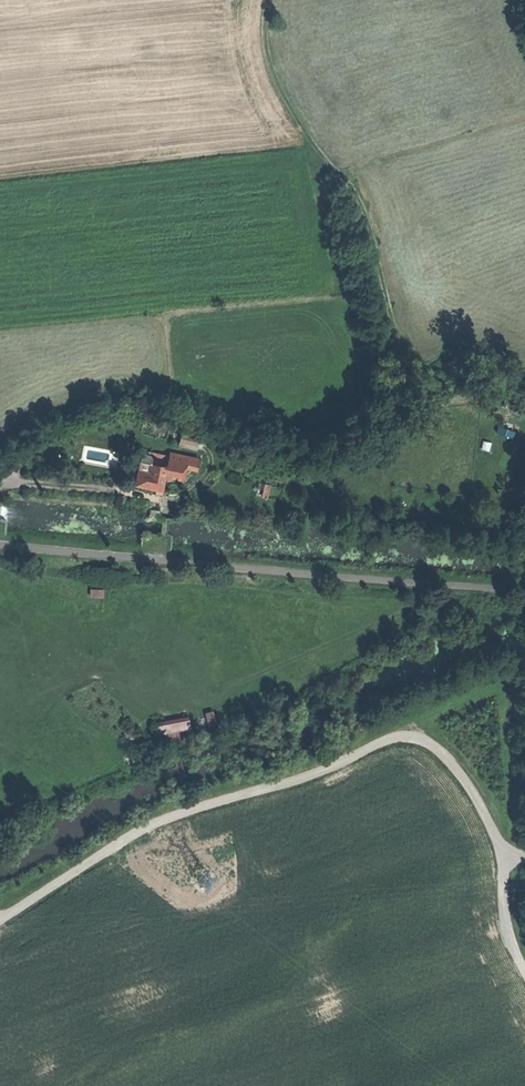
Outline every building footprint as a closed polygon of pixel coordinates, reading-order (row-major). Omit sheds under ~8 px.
[(200,439),(182,434),(180,444),(198,448),(200,439)] [(169,454),(168,465),(185,468),(198,470),(200,460),(169,454)] [(139,465),(138,473),(150,475),(151,467),(139,465)] [(168,465),(167,470),(165,478),(183,481),(185,468),(168,465)] [(151,467),(150,475),(165,478),(167,470),(151,467)] [(135,489),(162,494),(165,478),(150,475),(138,473),(136,481),(135,489)] [(263,496),(270,497),(273,485),(266,483),(263,496)] [(206,712),(211,726),(219,724),(214,709),(206,712)] [(153,724),(155,736),(191,729),(189,718),(153,724)]
